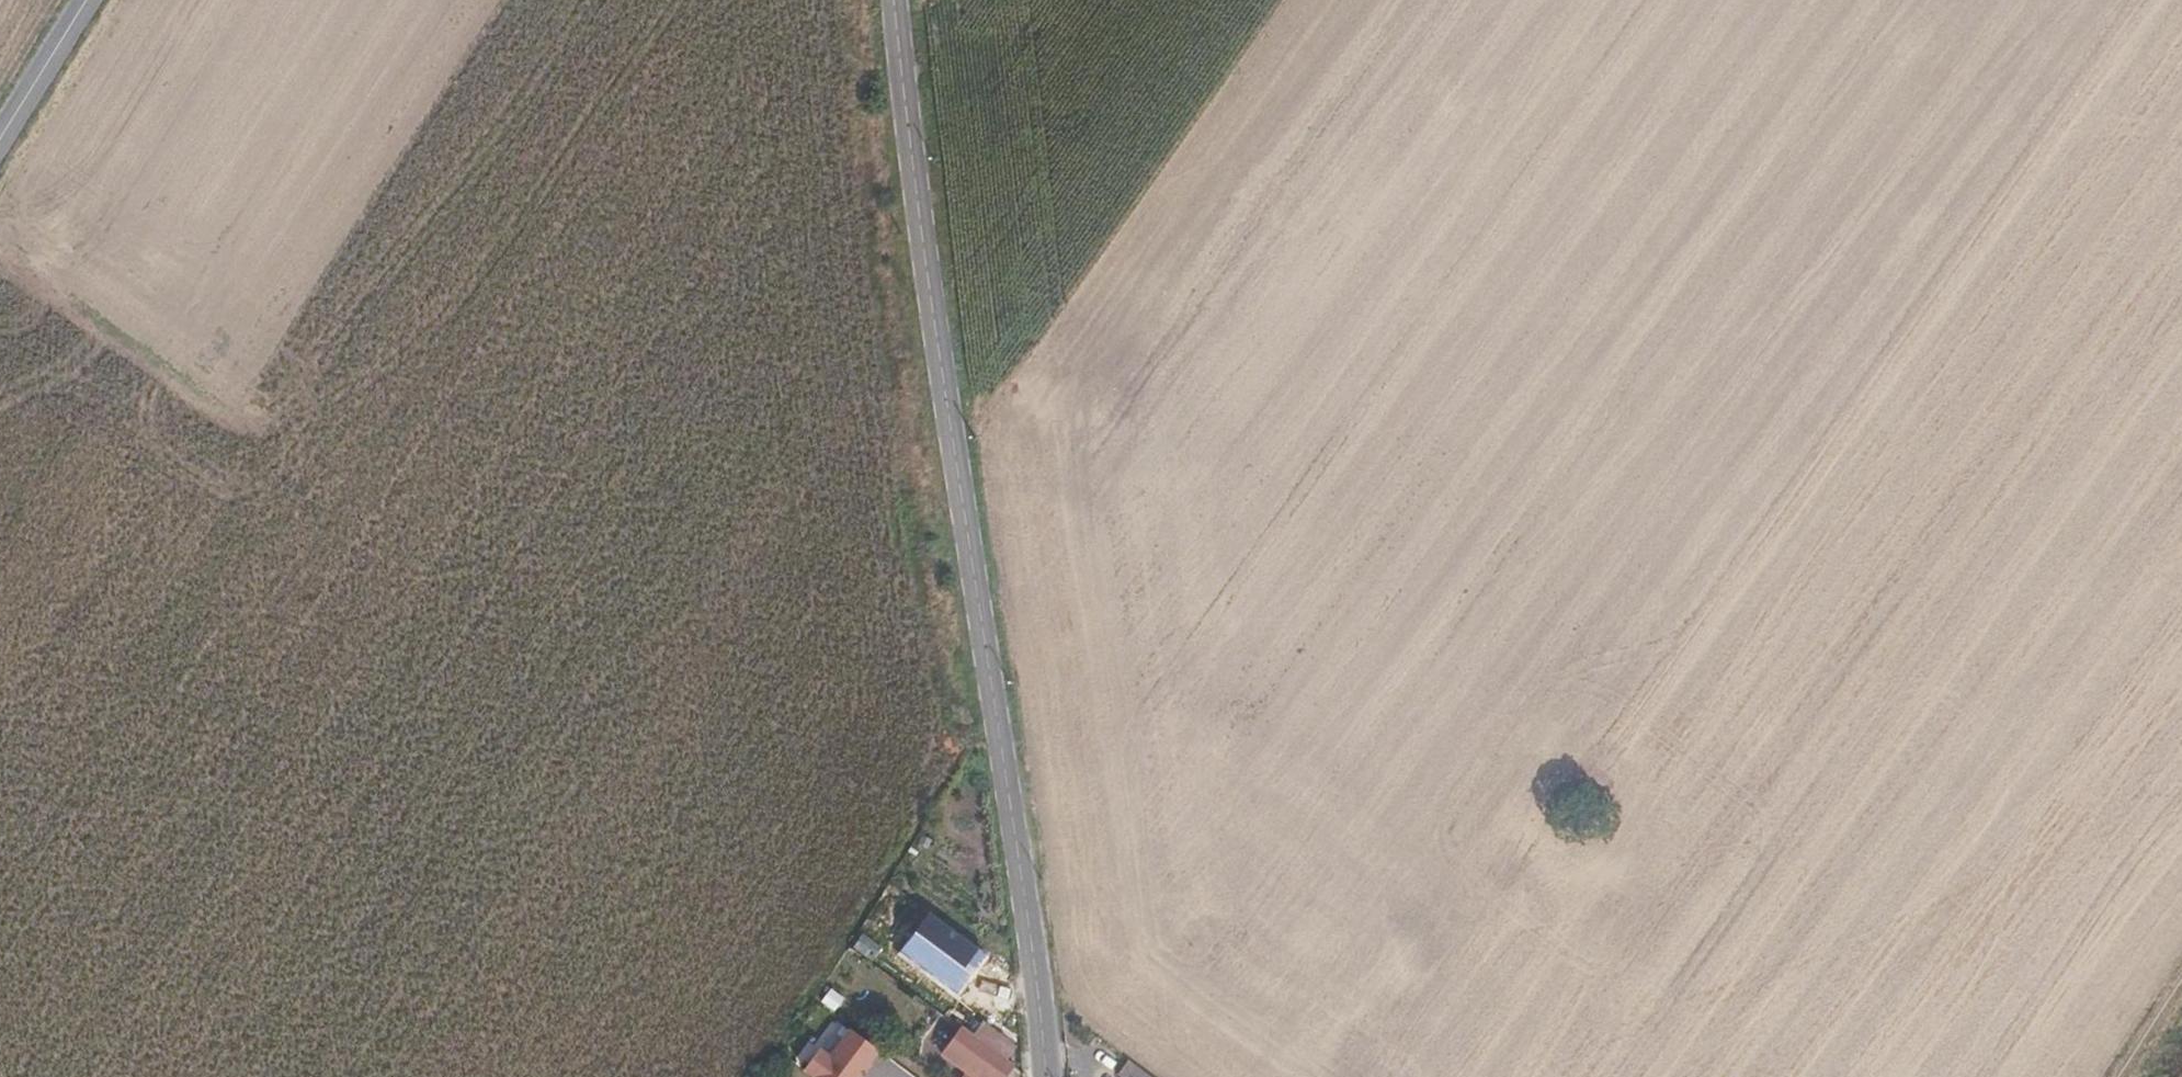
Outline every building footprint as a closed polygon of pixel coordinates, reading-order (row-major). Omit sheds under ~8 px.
[(981,954),(954,932),(943,949),(954,958),(970,970),(981,954)] [(954,958),(943,949),(938,957),(949,966),(954,958)] [(976,1037),(1009,1061),(1018,1047),(986,1022),(976,1037)] [(1009,1061),(976,1037),(963,1027),(951,1044),(976,1062),(969,1073),(943,1054),(927,1076),(1013,1076),(1019,1069),(1009,1061)] [(874,1056),(845,1034),(826,1060),(813,1050),(795,1074),(799,1076),(858,1076),(874,1056)] [(1128,1059),(1118,1073),(1124,1076),(1152,1076),(1128,1059)]
